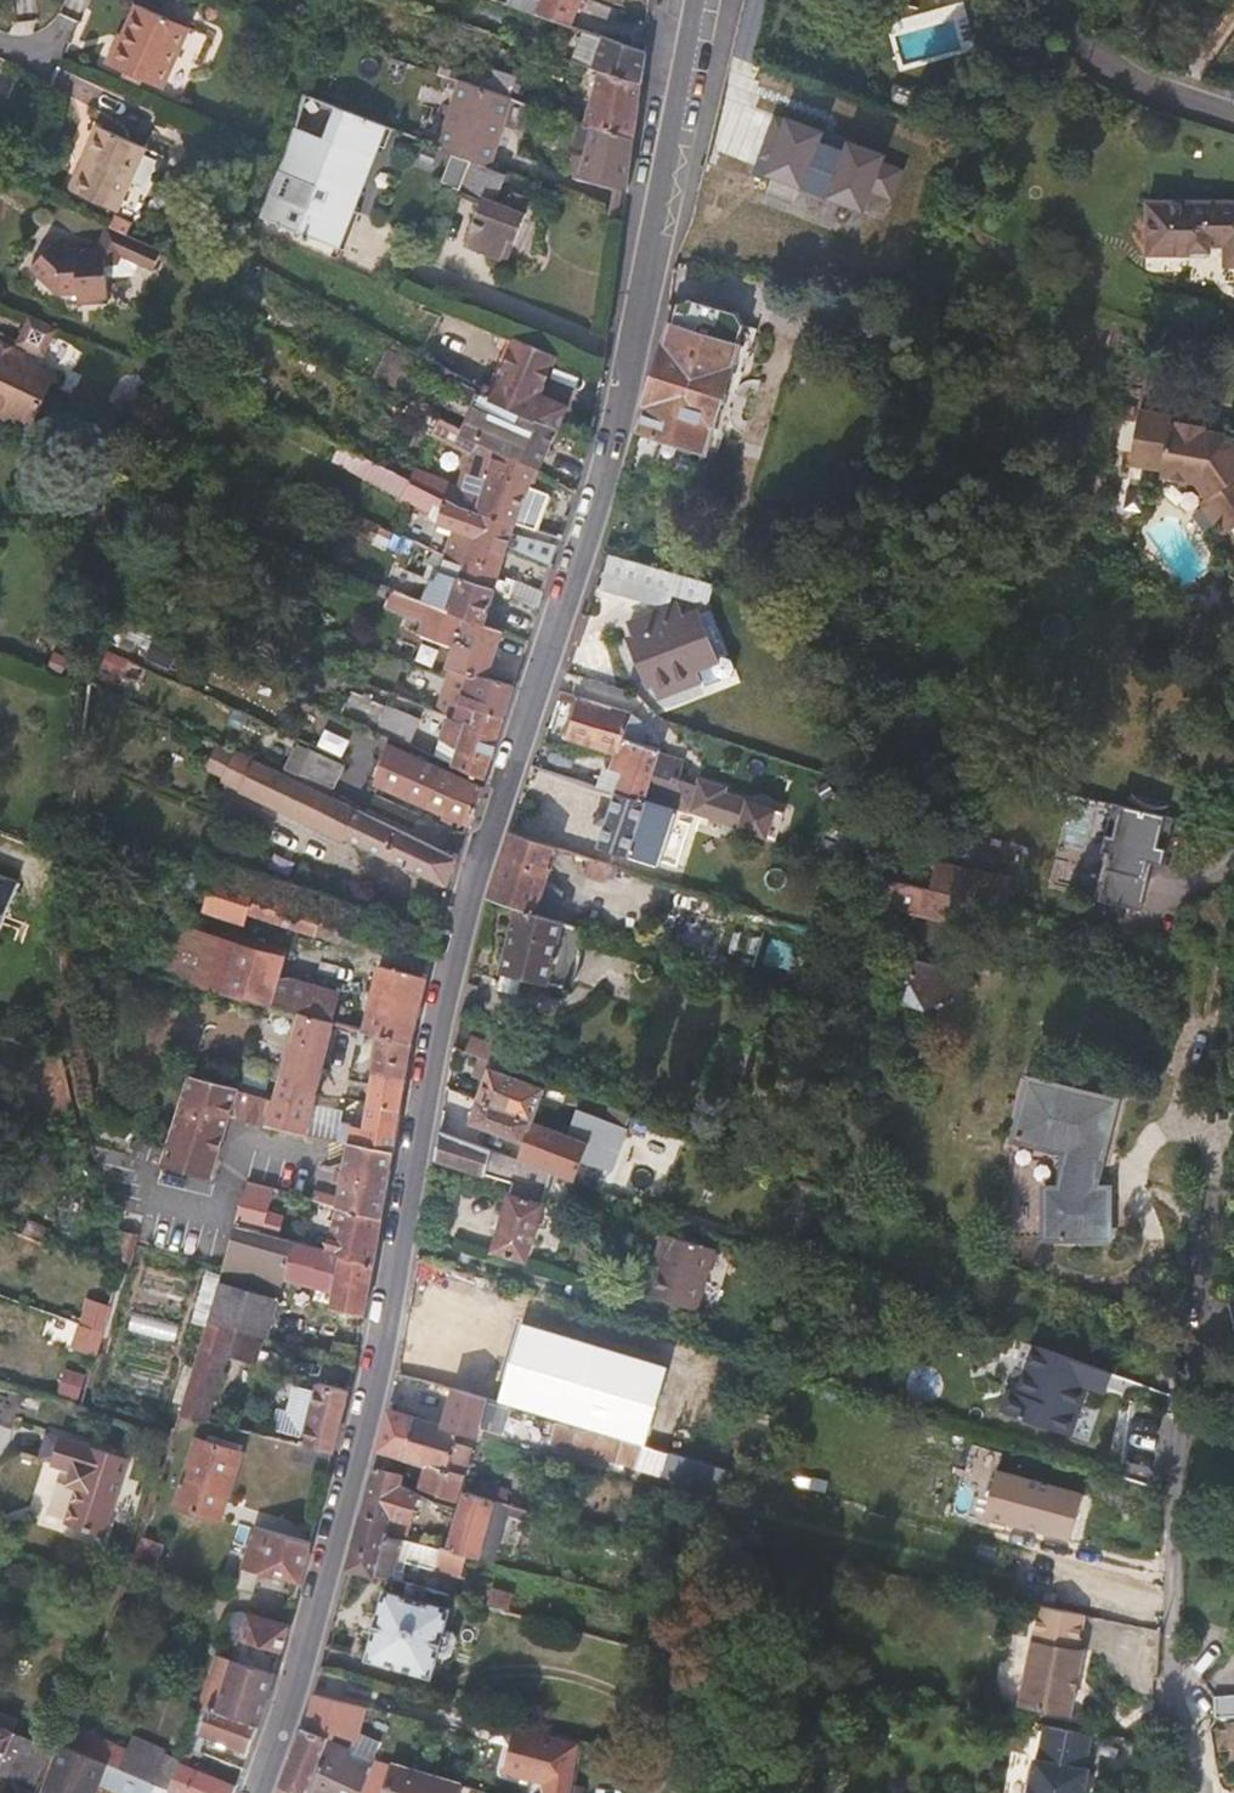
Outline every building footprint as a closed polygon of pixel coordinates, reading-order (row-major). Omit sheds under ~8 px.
[(583,0),(494,0),(573,27),(579,12),(583,0)] [(162,89),(194,18),(164,4),(160,14),(138,4),(124,35),(111,66),(162,89)] [(647,51),(604,36),(603,38),(584,31),(571,62),(601,71),(641,83),(644,67),(647,51)] [(451,78),(453,70),(440,65),(438,74),(451,78)] [(637,111),(641,83),(601,71),(586,123),(634,138),(637,111)] [(500,132),(511,98),(474,87),(461,82),(439,147),(474,161),(489,166),(500,132)] [(340,250),(387,126),(307,95),(287,156),(261,214),(259,218),(340,250)] [(854,202),(875,153),(780,114),(758,162),(854,202)] [(631,164),(634,138),(586,123),(565,117),(558,150),(586,157),(581,177),(627,190),(631,164)] [(118,212),(147,148),(98,125),(83,157),(69,190),(118,212)] [(522,215),(529,198),(502,188),(508,174),(489,166),(474,161),(461,195),(481,204),(466,243),(509,261),(517,238),(526,216),(522,215)] [(1188,253),(1209,253),(1209,246),(1223,246),(1223,249),(1224,249),(1223,266),(1233,266),(1233,202),(1203,202),(1148,201),(1148,255),(1188,255),(1188,253)] [(125,234),(131,222),(115,214),(109,227),(123,233),(125,234)] [(184,272),(187,263),(125,234),(123,233),(109,227),(108,227),(98,247),(68,250),(58,240),(31,268),(58,294),(78,294),(79,303),(108,302),(106,264),(118,264),(121,256),(153,271),(158,259),(180,270),(184,272)] [(350,267),(354,257),(342,253),(339,264),(350,267)] [(720,456),(734,410),(745,413),(749,399),(738,396),(759,330),(744,326),(738,313),(690,299),(679,305),(672,324),(670,323),(660,354),(638,430),(665,438),(661,449),(663,455),(670,458),(676,454),(679,443),(708,452),(720,456)] [(56,375),(39,366),(57,329),(31,316),(17,345),(27,349),(26,351),(0,339),(0,415),(29,429),(56,375)] [(542,393),(558,357),(516,340),(496,388),(485,383),(483,389),(562,423),(570,404),(542,393)] [(415,398),(429,369),(387,348),(374,377),(415,398)] [(562,423),(483,389),(482,392),(459,380),(451,395),(472,405),(462,429),(460,433),(495,448),(538,467),(542,469),(560,429),(562,423)] [(160,428),(170,406),(140,394),(131,418),(160,428)] [(1175,425),(1170,424),(1171,415),(1140,409),(1130,467),(1162,472),(1161,478),(1196,485),(1206,499),(1200,503),(1223,537),(1233,529),(1233,443),(1228,434),(1207,430),(1208,426),(1176,420),(1175,425)] [(530,487),(538,467),(495,448),(460,433),(462,429),(440,417),(433,436),(467,453),(459,484),(416,467),(409,482),(446,500),(478,510),(517,523),(536,530),(548,493),(530,487)] [(409,482),(389,471),(340,445),(333,461),(403,497),(402,499),(431,514),(436,505),(443,509),(439,523),(440,524),(437,531),(450,537),(453,528),(509,547),(510,547),(552,564),(554,554),(557,544),(514,530),(517,523),(478,510),(446,500),(409,482)] [(407,479),(415,466),(387,451),(380,464),(407,479)] [(498,579),(509,547),(453,528),(450,537),(444,555),(439,569),(458,576),(493,588),(497,589),(535,605),(541,591),(528,586),(515,580),(508,579),(507,581),(498,579)] [(113,552),(109,539),(96,543),(100,556),(113,552)] [(708,605),(715,583),(610,555),(601,588),(667,607),(671,606),(674,595),(708,605)] [(491,608),(497,589),(493,588),(458,576),(439,569),(429,564),(424,577),(423,578),(430,581),(422,601),(430,604),(449,609),(451,613),(484,626),(491,608)] [(430,604),(422,601),(410,597),(392,591),(386,608),(424,621),(430,604)] [(504,633),(484,626),(451,613),(449,609),(430,604),(424,621),(409,662),(442,675),(445,667),(450,669),(478,677),(489,680),(497,657),(504,633)] [(712,608),(699,614),(698,611),(682,617),(677,604),(671,606),(667,607),(631,622),(636,636),(630,638),(640,664),(650,687),(655,685),(660,698),(708,678),(713,685),(722,685),(727,679),(728,671),(736,667),(712,608)] [(145,627),(109,612),(105,627),(104,629),(139,644),(145,627)] [(170,670),(182,645),(157,634),(145,659),(170,670)] [(62,675),(69,658),(55,652),(48,668),(62,675)] [(508,703),(513,687),(489,680),(478,677),(450,669),(435,710),(466,722),(472,724),(477,709),(503,719),(508,703)] [(417,720),(351,691),(341,714),(342,714),(407,743),(417,720)] [(660,751),(644,745),(647,722),(632,715),(633,712),(580,697),(567,738),(616,753),(612,767),(606,788),(618,792),(644,799),(677,810),(676,811),(694,816),(740,830),(749,802),(724,794),(726,789),(713,785),(699,780),(698,786),(679,780),(684,763),(658,755),(660,751)] [(494,748),(503,719),(477,709),(472,724),(466,722),(466,723),(447,717),(439,738),(457,750),(452,763),(453,764),(484,778),(494,748)] [(426,807),(440,766),(388,742),(374,784),(426,807)] [(330,796),(344,764),(300,744),(285,775),(330,796)] [(458,859),(358,810),(330,796),(285,775),(254,760),(254,762),(235,753),(221,780),(344,840),(345,837),(448,886),(453,872),(458,859)] [(471,827),(485,786),(483,785),(440,766),(426,807),(447,816),(468,826),(471,827)] [(601,823),(607,825),(600,847),(659,866),(661,860),(677,866),(694,816),(676,811),(677,810),(644,799),(618,792),(611,813),(598,810),(595,821),(601,823)] [(1111,836),(1103,834),(1099,851),(1109,854),(1098,901),(1141,910),(1151,863),(1161,866),(1172,817),(1118,805),(1111,836)] [(565,891),(546,885),(556,855),(580,864),(578,872),(603,880),(608,864),(560,847),(510,831),(500,864),(490,897),(518,906),(537,913),(555,919),(565,891)] [(964,900),(972,902),(978,874),(940,865),(935,883),(926,880),(924,888),(926,889),(933,891),(951,895),(951,897),(964,900)] [(869,906),(919,916),(958,925),(964,900),(951,897),(951,895),(933,891),(926,889),(924,888),(865,874),(869,906)] [(0,877),(0,937),(20,884),(0,877)] [(249,914),(317,936),(341,944),(348,923),(213,877),(202,912),(245,926),(249,914)] [(537,913),(518,906),(510,941),(503,970),(504,970),(502,980),(505,983),(515,986),(519,984),(522,975),(574,988),(588,930),(555,919),(537,913)] [(273,1008),(288,956),(178,923),(163,975),(182,980),(182,983),(273,1008)] [(77,954),(81,940),(61,935),(61,950),(77,954)] [(926,1009),(978,979),(916,960),(903,1000),(926,1009)] [(413,1041),(428,978),(404,971),(379,965),(364,1032),(379,1036),(412,1043),(413,1041)] [(333,1024),(342,991),(289,977),(280,1010),(294,1013),(299,1014),(300,1015),(333,1024)] [(361,1034),(365,1010),(340,1005),(336,1029),(361,1034)] [(323,1070),(334,1024),(333,1024),(300,1015),(275,1098),(267,1124),(308,1134),(307,1136),(312,1138),(338,1142),(342,1123),(344,1112),(314,1106),(323,1070)] [(472,1036),(458,1030),(454,1048),(481,1057),(493,1062),(509,1067),(514,1053),(472,1036)] [(379,1036),(371,1083),(369,1103),(364,1127),(342,1123),(338,1142),(348,1144),(394,1153),(412,1043),(379,1036)] [(474,1076),(486,1080),(479,1100),(533,1120),(545,1088),(491,1068),(493,1062),(481,1057),(478,1066),(474,1076)] [(267,1124),(275,1098),(190,1075),(169,1140),(162,1163),(211,1179),(230,1117),(266,1128),(267,1126),(267,1124)] [(829,1092),(830,1086),(816,1081),(801,1077),(794,1097),(824,1106),(829,1092)] [(1107,1204),(1107,1188),(1085,1188),(1086,1166),(1088,1157),(1099,1160),(1113,1100),(1031,1079),(1026,1078),(1025,1080),(1022,1079),(1006,1136),(1004,1147),(1004,1149),(1010,1151),(1012,1227),(1042,1227),(1041,1239),(1043,1239),(1043,1240),(1103,1240),(1103,1219),(1107,1219),(1107,1204)] [(569,1133),(533,1120),(479,1100),(475,1111),(471,1123),(526,1144),(550,1152),(553,1144),(564,1149),(567,1139),(616,1158),(618,1151),(569,1133)] [(618,1151),(631,1116),(610,1107),(605,1120),(577,1110),(569,1133),(618,1151)] [(159,1135),(165,1121),(145,1114),(140,1128),(159,1135)] [(553,1172),(440,1130),(435,1161),(512,1183),(510,1193),(501,1222),(493,1252),(528,1263),(553,1172)] [(388,1185),(394,1153),(348,1144),(345,1160),(344,1168),(337,1166),(333,1182),(341,1184),(339,1197),(315,1190),(312,1199),(332,1205),(336,1206),(338,1206),(382,1217),(388,1185)] [(267,1212),(273,1189),(248,1182),(236,1225),(277,1236),(282,1215),(267,1212)] [(804,1205),(806,1191),(788,1184),(779,1211),(801,1219),(804,1205)] [(827,1212),(833,1194),(814,1187),(811,1192),(808,1206),(827,1212)] [(379,1240),(382,1217),(338,1206),(336,1206),(332,1205),(324,1231),(332,1234),(328,1250),(375,1262),(379,1240)] [(265,1338),(268,1339),(284,1343),(288,1329),(272,1324),(284,1281),(334,1294),(331,1309),(348,1313),(365,1316),(375,1262),(328,1250),(277,1236),(236,1225),(219,1284),(213,1305),(208,1322),(237,1330),(265,1338)] [(136,1245),(138,1235),(116,1230),(121,1247),(126,1262),(130,1266),(136,1245)] [(697,1312),(717,1250),(663,1233),(653,1267),(657,1268),(648,1297),(669,1303),(697,1312)] [(452,1285),(456,1269),(418,1257),(417,1259),(415,1274),(452,1285)] [(213,1305),(219,1284),(204,1279),(191,1322),(207,1326),(207,1324),(208,1322),(213,1305)] [(860,1299),(864,1288),(847,1281),(843,1292),(860,1299)] [(105,1331),(111,1305),(87,1298),(80,1324),(104,1332),(105,1331)] [(209,1422),(229,1356),(257,1365),(265,1338),(237,1330),(208,1322),(207,1324),(207,1326),(180,1415),(209,1422)] [(97,1357),(104,1332),(80,1324),(72,1348),(97,1357)] [(647,1443),(669,1369),(648,1363),(631,1357),(636,1343),(618,1337),(613,1352),(522,1325),(511,1361),(501,1396),(503,1399),(647,1443)] [(648,1363),(652,1347),(636,1343),(631,1357),(648,1363)] [(1109,1378),(1111,1373),(1035,1346),(1018,1393),(1009,1390),(1002,1411),(1072,1436),(1089,1387),(1096,1390),(1104,1393),(1106,1387),(1101,1386),(1105,1376),(1109,1378)] [(409,1377),(412,1363),(401,1361),(399,1369),(398,1374),(409,1377)] [(717,1432),(724,1410),(703,1404),(710,1381),(669,1369),(647,1443),(646,1446),(665,1451),(672,1453),(698,1461),(723,1468),(733,1438),(717,1432)] [(1106,1387),(1109,1378),(1105,1376),(1101,1386),(1106,1387)] [(0,1380),(0,1423),(12,1427),(27,1388),(0,1380)] [(334,1453),(350,1391),(334,1386),(318,1382),(316,1391),(293,1385),(287,1410),(277,1408),(272,1430),(304,1438),(302,1446),(332,1453),(334,1453)] [(389,1412),(422,1421),(440,1427),(477,1437),(478,1438),(482,1428),(497,1432),(505,1403),(452,1387),(435,1383),(424,1417),(407,1412),(390,1407),(389,1412)] [(422,1421),(389,1412),(378,1451),(410,1461),(422,1421)] [(440,1427),(422,1421),(410,1461),(418,1463),(427,1466),(420,1488),(438,1493),(438,1495),(458,1502),(477,1437),(440,1427)] [(665,1451),(646,1446),(643,1445),(624,1440),(623,1439),(559,1422),(559,1423),(558,1423),(553,1442),(618,1462),(636,1467),(660,1476),(692,1484),(698,1461),(672,1453),(665,1451)] [(104,1536),(129,1458),(91,1445),(92,1444),(63,1435),(53,1466),(73,1473),(68,1486),(79,1489),(67,1524),(86,1530),(104,1536)] [(231,1486),(242,1452),(198,1439),(176,1506),(221,1520),(231,1486)] [(511,1447),(491,1441),(488,1454),(507,1459),(511,1447)] [(717,1492),(723,1468),(698,1461),(692,1484),(696,1485),(717,1492)] [(344,1578),(376,1585),(387,1540),(409,1545),(420,1498),(400,1493),(403,1478),(369,1470),(344,1578)] [(481,1482),(478,1496),(496,1501),(509,1504),(528,1510),(529,1502),(527,1502),(528,1496),(481,1482)] [(550,1516),(540,1513),(528,1510),(509,1504),(496,1501),(478,1496),(467,1492),(458,1522),(449,1551),(480,1559),(481,1557),(493,1561),(505,1516),(538,1527),(539,1519),(549,1522),(550,1516)] [(256,1527),(243,1567),(237,1584),(236,1588),(254,1594),(261,1572),(281,1577),(301,1582),(311,1542),(256,1527)] [(157,1570),(166,1545),(142,1537),(133,1561),(152,1568),(156,1569),(157,1570)] [(443,1632),(448,1609),(422,1601),(425,1591),(408,1586),(406,1596),(386,1592),(377,1623),(368,1658),(431,1676),(437,1653),(446,1655),(451,1653),(454,1638),(451,1634),(443,1632)] [(508,1610),(509,1599),(494,1595),(491,1605),(508,1610)] [(1078,1649),(1085,1615),(1040,1606),(1019,1706),(1071,1717),(1078,1684),(1084,1651),(1078,1649)] [(286,1639),(290,1625),(252,1615),(240,1611),(234,1611),(224,1638),(238,1642),(239,1640),(282,1653),(286,1639)] [(217,1708),(233,1660),(218,1655),(199,1709),(207,1712),(210,1705),(217,1708)] [(268,1698),(275,1672),(233,1660),(217,1708),(260,1723),(268,1698)] [(309,1710),(304,1727),(351,1739),(361,1704),(314,1692),(309,1710)] [(1214,1693),(1215,1705),(1215,1718),(1233,1717),(1233,1692),(1214,1693)] [(260,1723),(217,1708),(210,1705),(207,1712),(199,1709),(170,1790),(177,1792),(235,1792),(237,1788),(187,1767),(192,1754),(201,1757),(203,1753),(200,1752),(206,1734),(228,1742),(250,1750),(260,1723)] [(20,1719),(0,1711),(0,1778),(34,1792),(52,1748),(14,1732),(20,1719)] [(1021,1732),(1023,1724),(1017,1723),(1016,1722),(1006,1719),(1004,1729),(1021,1732)] [(573,1788),(580,1743),(535,1731),(516,1726),(510,1749),(503,1773),(546,1784),(545,1792),(572,1792),(573,1788)] [(1092,1735),(1045,1726),(1038,1758),(1034,1758),(1028,1792),(1087,1792),(1085,1791),(1089,1768),(1086,1767),(1092,1735)] [(321,1760),(329,1739),(330,1737),(304,1727),(281,1789),(292,1792),(309,1792),(321,1760)] [(381,1742),(358,1732),(351,1748),(354,1750),(329,1739),(321,1760),(309,1792),(363,1792),(381,1742)] [(122,1792),(177,1792),(170,1790),(105,1763),(60,1746),(42,1792),(96,1792),(100,1783),(122,1792)] [(461,1783),(423,1772),(393,1763),(384,1792),(458,1792),(461,1783)]
